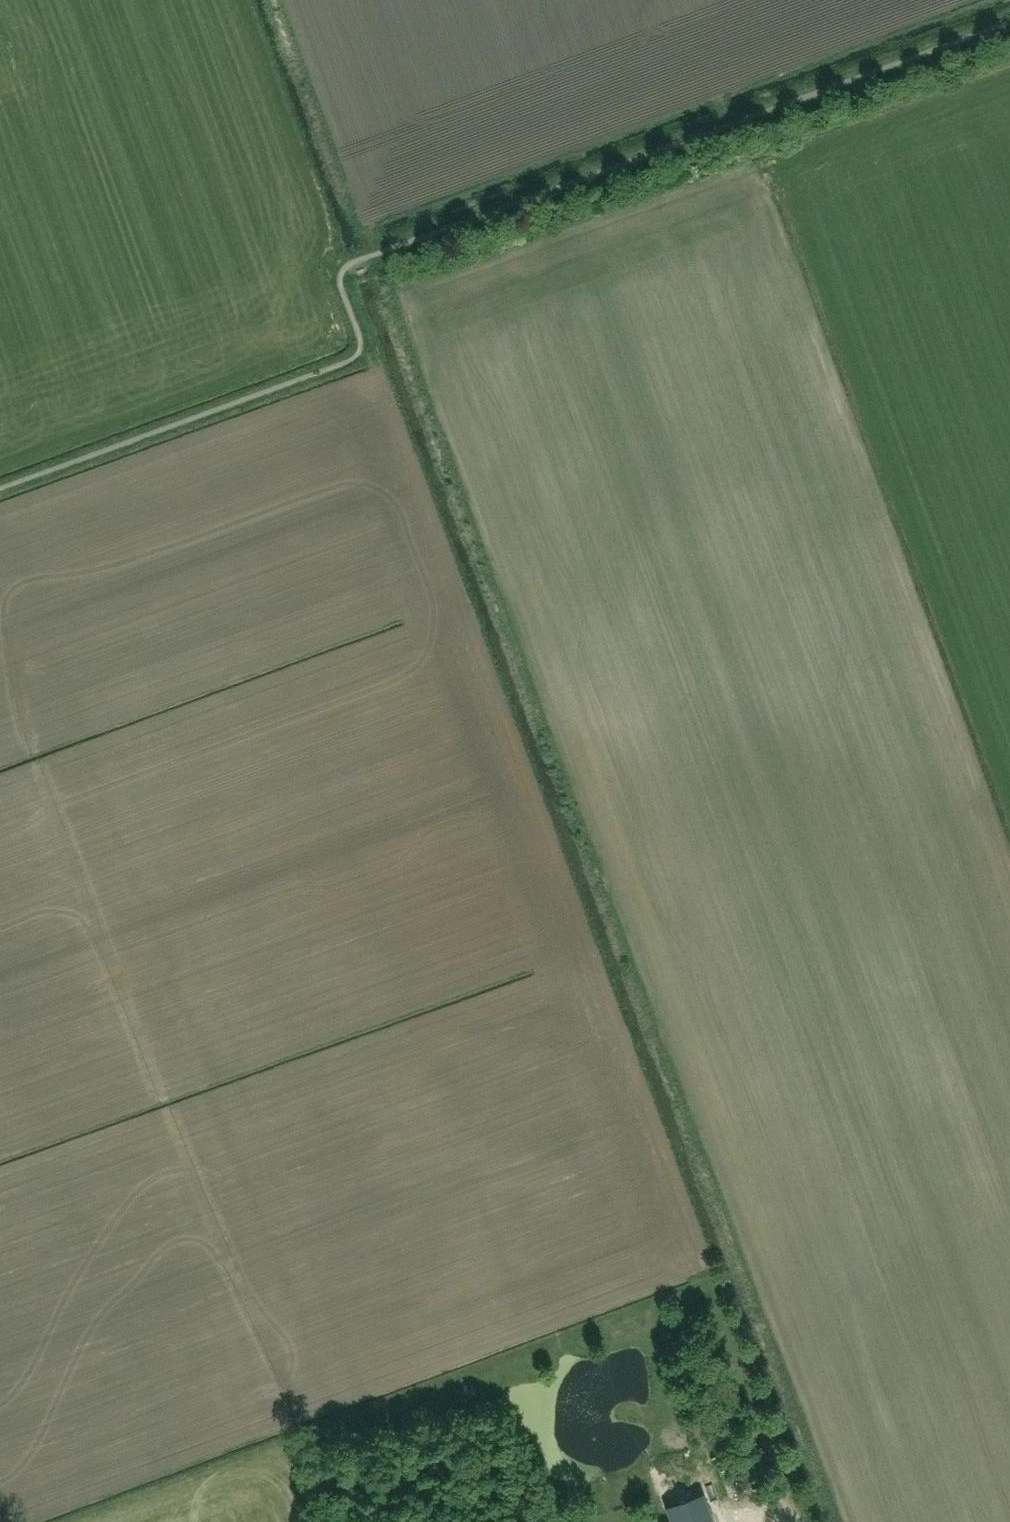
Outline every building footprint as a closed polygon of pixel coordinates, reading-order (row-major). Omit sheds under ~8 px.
[(701,1485),(663,1498),(672,1521),(714,1521),(701,1485)]
